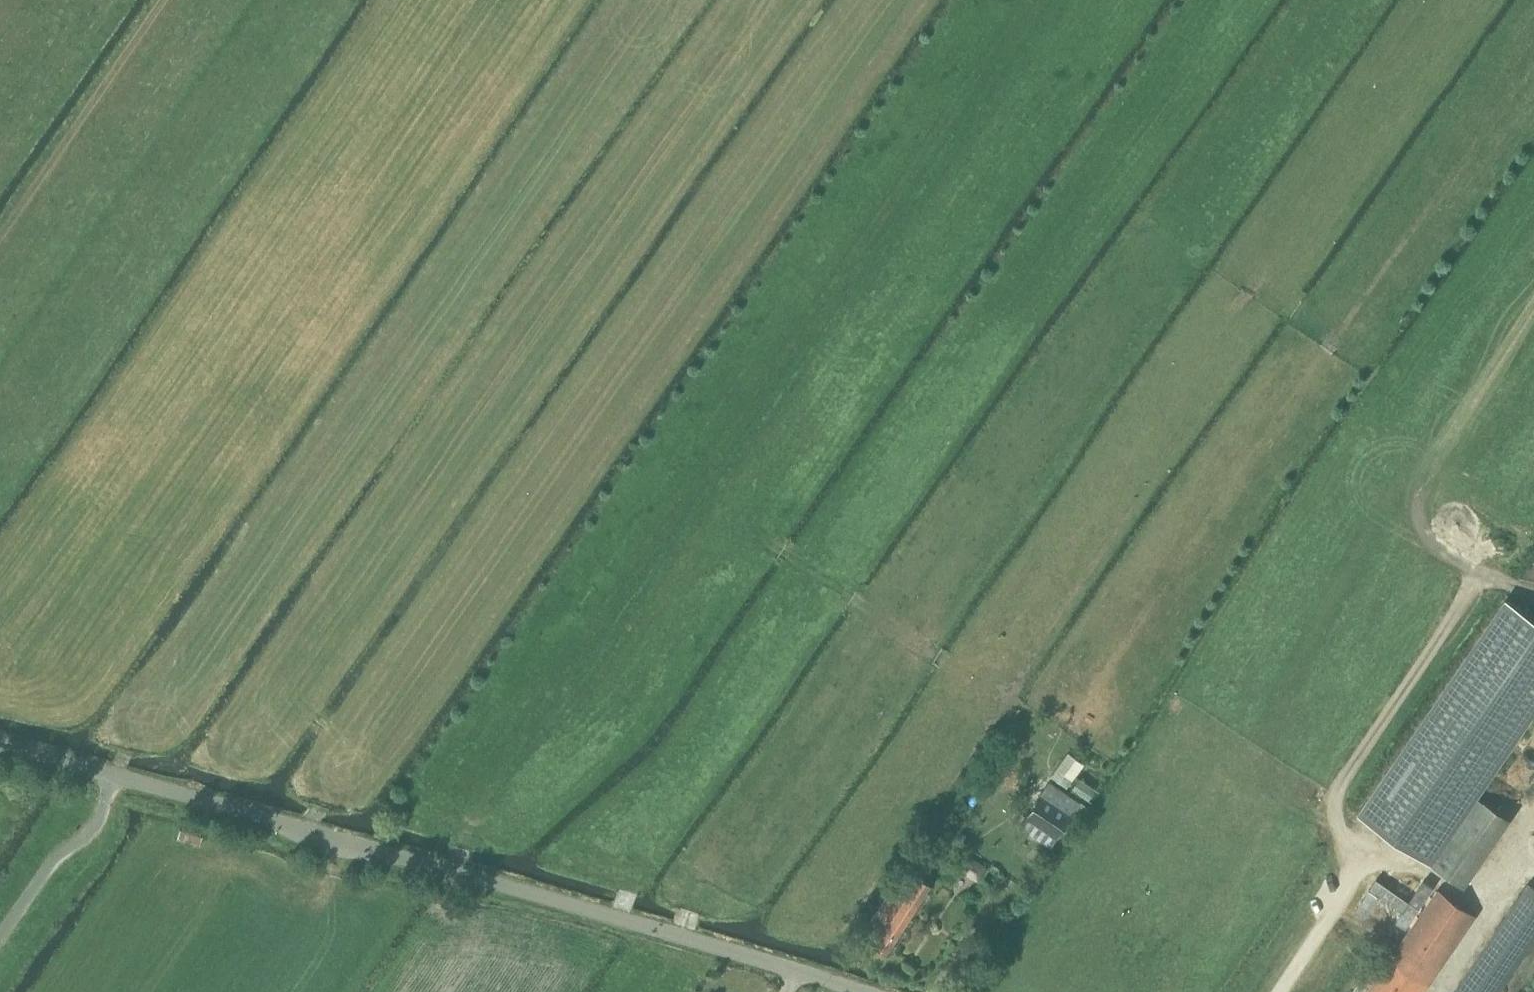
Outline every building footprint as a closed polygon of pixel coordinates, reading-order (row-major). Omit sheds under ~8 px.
[(1363,815),(1419,854),(1533,687),(1533,618),(1510,601),(1363,815)] [(1069,754),(1052,776),(1067,787),(1083,764),(1069,754)] [(1089,800),(1096,789),(1079,778),(1072,790),(1089,800)] [(1025,817),(1065,843),(1089,806),(1049,780),(1025,817)] [(1478,795),(1431,862),(1465,886),(1512,819),(1478,795)] [(987,865),(968,854),(959,870),(978,881),(987,865)] [(872,923),(880,928),(871,941),(889,953),(934,886),(913,872),(893,902),(888,898),(872,923)] [(1533,943),(1533,886),(1529,883),(1454,991),(1500,991),(1533,943)] [(1477,916),(1439,890),(1369,991),(1425,991),(1477,916)]
